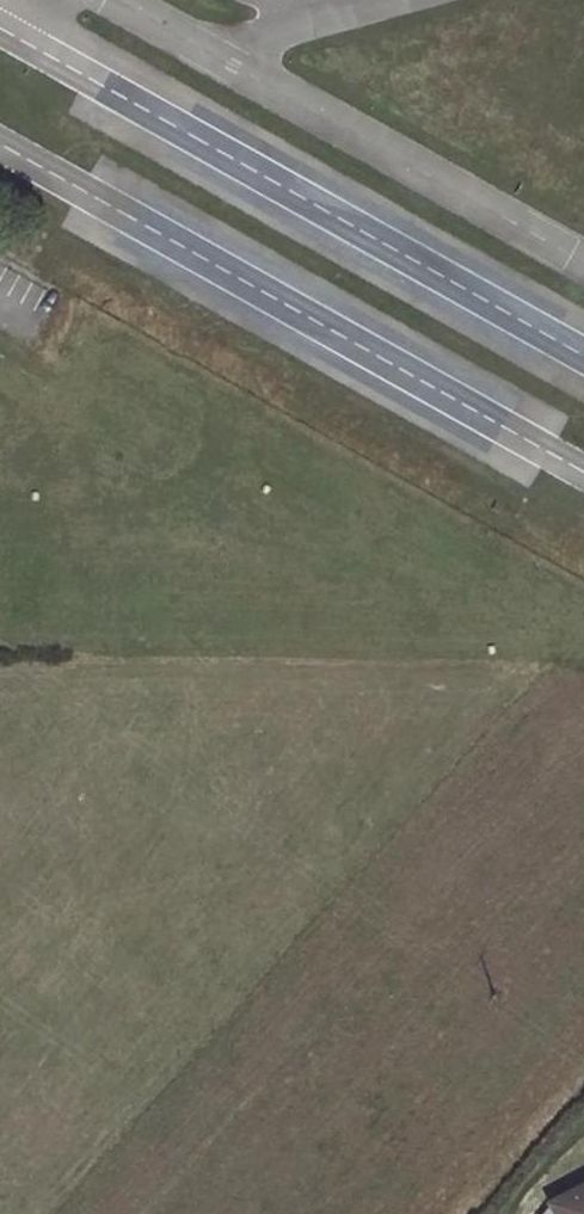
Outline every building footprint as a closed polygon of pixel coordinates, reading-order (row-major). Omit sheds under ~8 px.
[(548,1204),(552,1213),(583,1213),(583,1188),(548,1204)]
